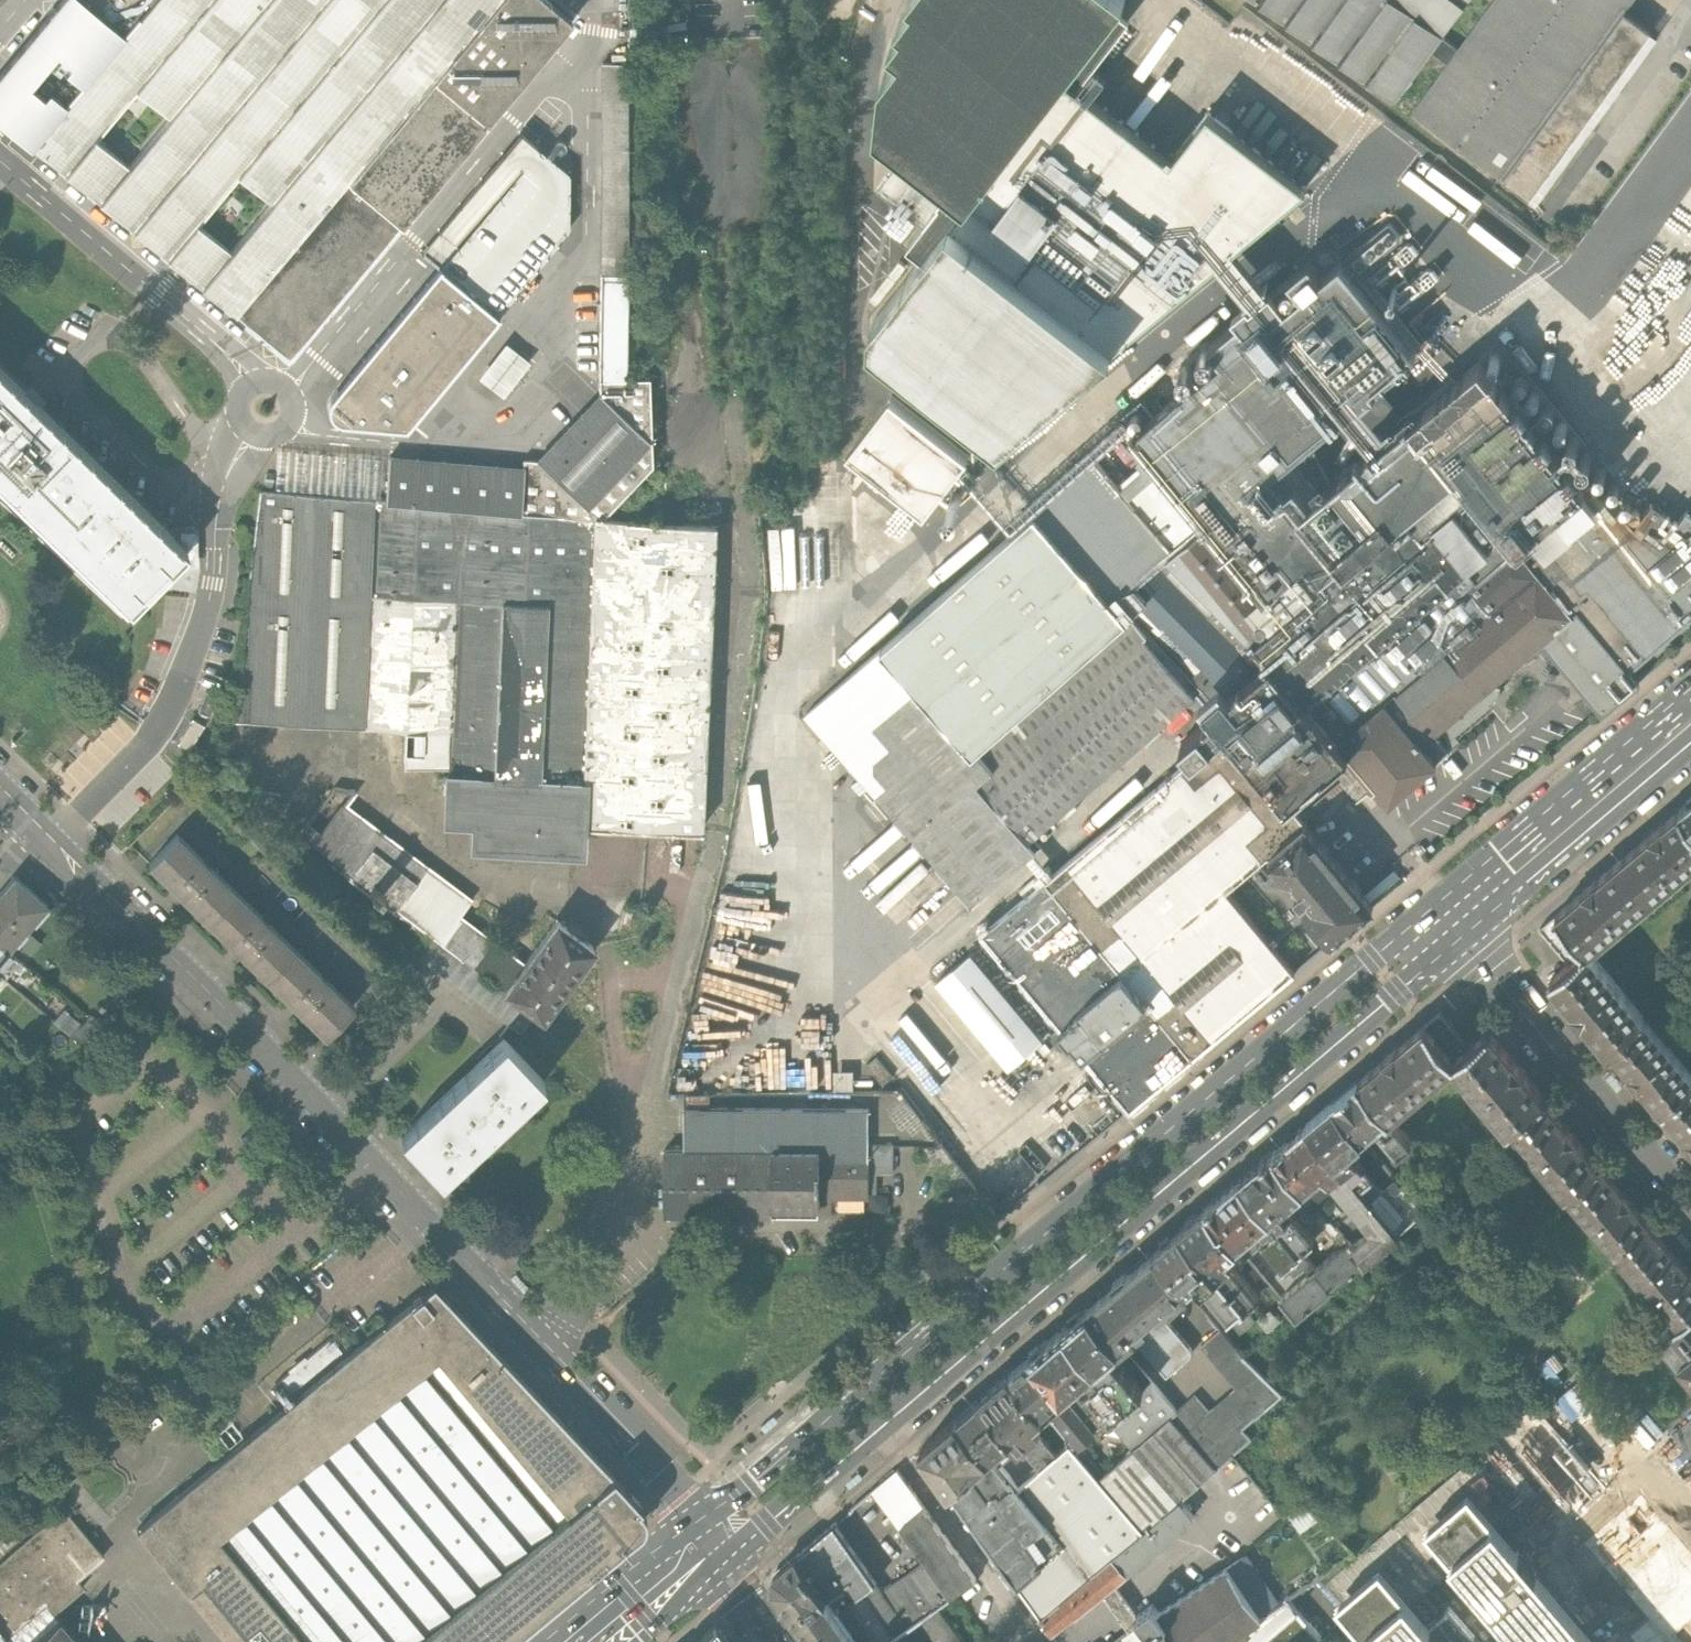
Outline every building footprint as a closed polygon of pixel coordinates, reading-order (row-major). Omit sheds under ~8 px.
[(0,70),(0,125),(6,130),(180,272),(291,364),(573,21),(547,0),(57,0),(0,70)] [(952,184),(969,198),(1064,75),(1078,86),(1095,64),(1130,18),(1116,7),(1122,0),(915,0),(900,19),(906,23),(892,41),(903,50),(884,75),(878,128),(908,151),(952,184)] [(1265,6),(1396,101),(1432,52),(1443,37),(1470,0),(1269,0),(1265,6)] [(1634,0),(1493,0),(1458,48),(1447,63),(1411,113),(1503,180),(1625,12),(1634,0)] [(1659,37),(1625,12),(1503,180),(1537,205),(1606,110),(1659,37)] [(1447,63),(1458,48),(1443,37),(1432,52),(1447,63)] [(1095,64),(1078,86),(1064,75),(969,198),(952,184),(938,203),(940,204),(907,247),(922,258),(951,221),(1114,347),(1216,262),(1234,247),(1307,186),(1208,111),(1171,158),(1090,96),(1107,73),(1095,64)] [(602,65),(600,276),(627,276),(627,247),(628,65),(602,65)] [(442,265),(500,314),(570,227),(570,170),(523,133),(425,251),(433,258),(442,265)] [(877,190),(923,225),(940,204),(938,203),(952,184),(908,151),(877,190)] [(1001,440),(1114,347),(951,221),(922,258),(873,322),(872,341),(1001,440)] [(1234,247),(1216,262),(1235,282),(1253,303),(1269,290),(1251,268),(1234,247)] [(1619,672),(1516,545),(1585,488),(1480,360),(1389,435),(1375,447),(1332,481),(1310,440),(1345,411),(1359,400),(1388,376),(1392,381),(1397,377),(1393,371),(1406,361),(1410,367),(1415,362),(1411,357),(1416,352),(1341,262),(1323,276),(1310,260),(1273,291),(1271,288),(1269,290),(1253,303),(1251,305),(1247,301),(1233,313),(1239,320),(1209,344),(1222,360),(1154,417),(1141,402),(1118,420),(1132,437),(1122,445),(1140,466),(1117,486),(1136,507),(1154,491),(1188,531),(1170,547),(1174,551),(1166,557),(1168,558),(1251,642),(1254,639),(1271,660),(1211,709),(1210,710),(1213,713),(1181,740),(1193,754),(1194,756),(1225,729),(1287,802),(1290,800),(1332,765),(1358,797),(1375,784),(1389,799),(1450,747),(1445,742),(1434,729),(1439,725),(1450,738),(1451,739),(1457,734),(1488,708),(1504,727),(1508,697),(1523,683),(1536,682),(1521,666),(1500,684),(1492,683),(1483,691),(1482,689),(1547,633),(1609,707),(1638,682),(1629,671),(1626,667),(1619,672)] [(344,423),(406,426),(500,314),(442,265),(332,398),(329,404),(329,410),(331,415),(335,419),(339,422),(344,423)] [(626,382),(627,276),(600,276),(599,382),(626,382)] [(531,360),(507,342),(481,376),(505,394),(531,360)] [(188,550),(26,391),(0,366),(0,485),(132,610),(154,586),(188,550)] [(650,383),(626,382),(599,382),(600,398),(538,463),(525,462),(523,470),(519,513),(596,519),(600,519),(651,470),(650,383)] [(891,399),(847,455),(924,514),(968,458),(891,399)] [(1359,400),(1345,411),(1375,447),(1389,435),(1359,400)] [(389,458),(385,503),(462,509),(519,513),(523,470),(389,458)] [(1033,838),(1194,695),(1144,637),(1146,636),(1147,634),(1129,614),(1148,598),(1136,584),(1168,558),(1166,557),(1174,551),(1170,547),(1188,531),(1154,491),(1136,507),(1117,486),(1095,460),(805,715),(972,906),(1021,863),(1034,851),(1040,846),(1033,838)] [(1619,672),(1626,667),(1629,671),(1690,618),(1690,513),(1686,509),(1678,522),(1663,511),(1664,510),(1652,503),(1630,493),(1627,495),(1644,514),(1634,526),(1596,479),(1585,488),(1516,545),(1619,672)] [(363,731),(376,503),(261,494),(241,683),(222,724),(363,731)] [(403,769),(447,772),(462,509),(385,503),(376,503),(363,731),(405,733),(403,769)] [(447,772),(447,778),(580,786),(596,519),(519,513),(462,509),(447,772)] [(596,519),(580,786),(588,786),(586,831),(646,835),(700,837),(717,528),(600,519),(596,519)] [(844,585),(842,524),(769,527),(771,588),(844,585)] [(1146,636),(1211,709),(1271,660),(1254,639),(1251,642),(1168,558),(1136,584),(1148,598),(1129,614),(1147,634),(1146,636)] [(221,696),(207,691),(199,712),(213,717),(221,696)] [(192,718),(179,743),(191,749),(204,725),(192,718)] [(1287,802),(1225,729),(1194,756),(1193,754),(1053,873),(1025,897),(982,933),(1062,1028),(1060,1029),(1072,1043),(1074,1041),(1130,1109),(1295,970),(1227,888),(1270,852),(1305,823),(1290,800),(1287,802)] [(1450,747),(1461,738),(1457,734),(1451,739),(1450,738),(1445,742),(1450,747)] [(588,786),(580,786),(447,778),(444,778),(442,828),(470,830),(469,856),(584,862),(586,831),(588,786)] [(360,792),(332,792),(299,837),(504,987),(523,961),(462,916),(475,900),(349,806),(360,792)] [(1679,810),(1690,824),(1690,799),(1679,810)] [(1625,856),(1655,893),(1690,862),(1690,824),(1679,810),(1625,856)] [(1306,903),(1334,937),(1374,903),(1305,823),(1270,852),(1285,870),(1293,872),(1282,883),(1302,906),(1306,903)] [(150,867),(208,922),(238,891),(180,836),(150,867)] [(1053,873),(1034,851),(1021,863),(1035,878),(1020,891),(1025,897),(1053,873)] [(1587,949),(1655,893),(1625,856),(1540,926),(1569,961),(1584,948),(1587,949)] [(15,878),(0,895),(0,945),(8,952),(48,906),(15,878)] [(208,922),(265,978),(295,947),(238,891),(208,922)] [(504,987),(544,1016),(570,982),(597,946),(557,916),(523,961),(504,987)] [(520,1033),(536,1013),(433,937),(417,958),(520,1033)] [(4,979),(19,962),(8,952),(0,945),(0,975),(4,979)] [(353,1003),(295,947),(265,978),(322,1034),(353,1003)] [(1607,1045),(1608,1043),(1641,1016),(1642,1015),(1587,949),(1584,948),(1569,961),(1550,977),(1607,1045)] [(971,953),(936,982),(1009,1068),(1043,1039),(971,953)] [(413,1026),(429,1009),(412,993),(395,1010),(413,1026)] [(1441,1010),(1358,1079),(1389,1115),(1453,1061),(1453,1058),(1469,1045),(1441,1010)] [(1663,1110),(1690,1086),(1690,1075),(1641,1016),(1608,1043),(1663,1110)] [(1453,1061),(1509,1126),(1543,1098),(1544,1097),(1487,1029),(1469,1045),(1453,1058),(1453,1061)] [(504,1038),(453,1086),(492,1128),(543,1081),(504,1038)] [(866,1066),(882,1085),(892,1077),(877,1057),(866,1066)] [(854,1070),(833,1070),(834,1090),(854,1090),(854,1070)] [(1421,1153),(1389,1115),(1358,1079),(1332,1100),(1362,1135),(1374,1125),(1408,1163),(1421,1153)] [(441,1176),(492,1128),(453,1086),(401,1134),(441,1176)] [(1690,1143),(1690,1086),(1663,1110),(1690,1143)] [(1598,1165),(1543,1098),(1509,1126),(1564,1192),(1598,1165)] [(1332,1100),(1307,1121),(1369,1193),(1380,1183),(1355,1153),(1367,1143),(1362,1135),(1332,1100)] [(875,1171),(875,1168),(880,1168),(881,1172),(894,1171),(893,1144),(870,1144),(869,1108),(685,1108),(684,1150),(664,1150),(664,1216),(773,1215),(772,1207),(786,1207),(786,1212),(817,1212),(817,1207),(820,1207),(820,1195),(869,1195),(869,1191),(876,1191),(876,1171),(875,1171)] [(1307,1121),(1273,1150),(1305,1192),(1326,1173),(1372,1226),(1351,1244),(1365,1258),(1399,1229),(1369,1193),(1307,1121)] [(1315,1235),(1289,1205),(1305,1192),(1273,1150),(1239,1178),(1300,1248),(1315,1235)] [(1654,1231),(1598,1165),(1564,1192),(1618,1258),(1654,1231)] [(1285,1261),(1300,1248),(1239,1178),(1206,1207),(1241,1249),(1260,1233),(1285,1261)] [(1206,1207),(1180,1228),(1246,1305),(1261,1293),(1231,1258),(1241,1249),(1206,1207)] [(1180,1228),(1154,1250),(1187,1288),(1198,1278),(1232,1317),(1246,1305),(1180,1228)] [(1654,1231),(1618,1258),(1676,1325),(1690,1313),(1690,1275),(1654,1231)] [(1348,1240),(1315,1267),(1331,1286),(1365,1258),(1351,1244),(1348,1240)] [(1154,1250),(1088,1307),(1121,1345),(1133,1335),(1167,1375),(1191,1355),(1192,1347),(1160,1311),(1187,1288),(1154,1250)] [(1297,1314),(1331,1286),(1315,1267),(1281,1297),(1297,1314)] [(138,1534),(228,1641),(502,1641),(639,1526),(642,1521),(643,1515),(641,1509),(637,1504),(640,1502),(434,1285),(138,1534)] [(1088,1307),(1064,1327),(1129,1401),(1144,1388),(1112,1351),(1121,1345),(1088,1307)] [(1676,1325),(1656,1338),(1690,1379),(1690,1313),(1676,1325)] [(1194,1391),(1176,1408),(1169,1414),(1217,1467),(1233,1452),(1251,1436),(1243,1427),(1283,1392),(1242,1351),(1220,1325),(1202,1342),(1235,1384),(1209,1407),(1194,1391)] [(1064,1327),(1030,1356),(1069,1401),(1083,1389),(1108,1419),(1129,1401),(1064,1327)] [(1030,1356),(1009,1373),(1049,1420),(1055,1415),(1082,1444),(1096,1431),(1069,1401),(1030,1356)] [(1009,1373),(980,1399),(1013,1437),(1038,1468),(1054,1455),(1035,1433),(1045,1424),(1049,1420),(1009,1373)] [(1129,1401),(1108,1419),(1132,1448),(1169,1414),(1176,1408),(1151,1381),(1144,1388),(1129,1401)] [(991,1456),(1013,1437),(980,1399),(956,1418),(991,1456)] [(1655,1414),(1673,1435),(1684,1425),(1667,1404),(1655,1414)] [(1558,1407),(1507,1450),(1667,1641),(1690,1641),(1690,1563),(1558,1407)] [(1132,1448),(1099,1479),(1144,1530),(1179,1498),(1217,1467),(1169,1414),(1132,1448)] [(950,1490),(991,1456),(956,1418),(920,1449),(950,1490)] [(1684,1425),(1673,1435),(1690,1457),(1690,1420),(1684,1425)] [(1067,1442),(1054,1455),(1038,1468),(1016,1489),(1067,1549),(1091,1574),(1112,1557),(1144,1530),(1099,1479),(1067,1442)] [(1067,1549),(1016,1489),(991,1456),(950,1490),(1018,1589),(1067,1549)] [(898,1468),(873,1490),(926,1561),(883,1593),(906,1625),(918,1616),(938,1602),(974,1575),(898,1468)] [(1473,1492),(1430,1528),(1477,1585),(1521,1639),(1524,1641),(1599,1641),(1473,1492)] [(1144,1530),(1112,1557),(1126,1574),(1195,1515),(1179,1498),(1144,1530)] [(0,1568),(0,1635),(6,1641),(28,1641),(59,1616),(88,1592),(82,1584),(108,1561),(68,1514),(0,1568)] [(834,1523),(797,1554),(827,1596),(848,1579),(858,1591),(877,1578),(834,1523)] [(1039,1617),(1091,1574),(1067,1549),(1018,1589),(1039,1617)] [(773,1585),(813,1641),(860,1641),(827,1596),(797,1554),(775,1573),(773,1585)] [(1116,1582),(1126,1574),(1112,1557),(1091,1574),(1039,1617),(1051,1632),(1103,1592),(1116,1582)] [(1264,1611),(1229,1562),(1165,1608),(1158,1598),(1143,1609),(1157,1629),(1138,1641),(1221,1641),(1264,1611)] [(1433,1624),(1385,1569),(1341,1601),(1373,1641),(1448,1641),(1433,1624)] [(1103,1592),(1126,1622),(1138,1613),(1116,1582),(1103,1592)] [(1448,1641),(1517,1641),(1521,1639),(1477,1585),(1433,1624),(1448,1641)] [(1323,1633),(1290,1593),(1264,1611),(1221,1641),(1312,1641),(1323,1633)] [(966,1640),(938,1602),(918,1616),(937,1641),(964,1641),(966,1640)] [(1157,1629),(1143,1609),(1138,1613),(1126,1622),(1129,1626),(1107,1641),(1138,1641),(1157,1629)] [(59,1616),(28,1641),(82,1641),(59,1616)] [(723,1630),(720,1629),(713,1620),(693,1641),(732,1641),(723,1630)]
